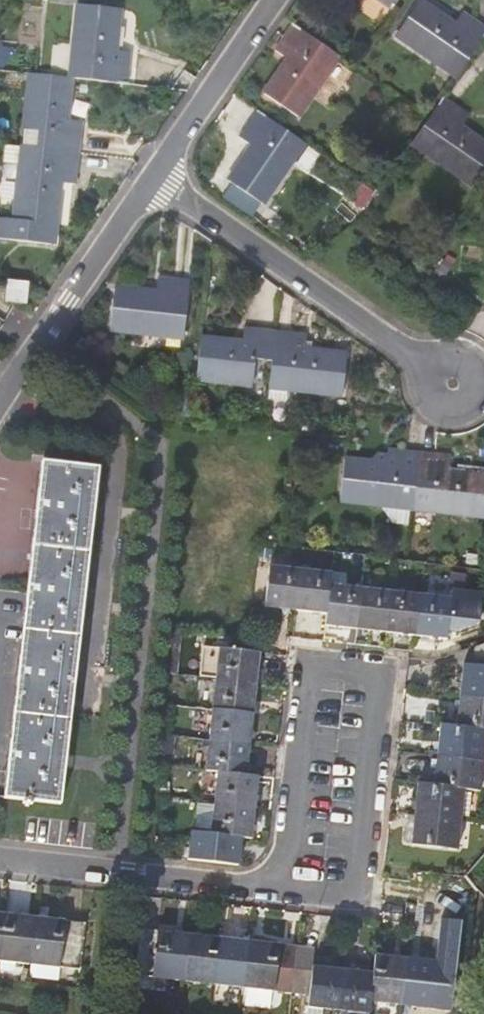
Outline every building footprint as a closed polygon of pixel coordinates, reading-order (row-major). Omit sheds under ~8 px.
[(386,10),(393,0),(372,0),(386,10)] [(67,6),(61,60),(60,78),(84,80),(114,83),(117,53),(101,52),(106,9),(67,6)] [(413,7),(391,38),(448,78),(479,32),(450,12),(441,25),(413,7)] [(286,27),(267,53),(282,63),(257,96),(288,117),(330,57),(286,27)] [(10,146),(0,145),(0,164),(8,165),(2,218),(0,218),(0,241),(38,245),(45,180),(63,181),(69,120),(52,118),(57,78),(18,74),(10,146)] [(421,120),(403,144),(464,187),(483,156),(483,154),(453,132),(461,120),(434,101),(421,120)] [(249,109),(230,136),(244,146),(222,177),(254,200),(296,141),(249,109)] [(13,299),(15,278),(0,277),(0,298),(13,299)] [(106,302),(101,341),(174,349),(180,295),(148,291),(146,306),(106,302)] [(193,350),(188,391),(243,396),(247,373),(263,374),(260,398),(332,405),(336,364),(296,360),(298,345),(236,339),(235,354),(193,350)] [(329,469),(325,508),(364,512),(389,515),(398,516),(402,492),(422,494),(418,518),(472,524),(476,485),(437,481),(439,465),(373,458),(373,462),(372,473),(358,472),(329,469)] [(373,462),(364,460),(359,467),(358,472),(372,473),(373,462)] [(0,794),(0,795),(57,801),(96,468),(40,462),(0,794)] [(389,515),(364,512),(364,516),(373,528),(388,529),(389,515)] [(325,572),(260,566),(254,605),(321,612),(319,626),(442,638),(443,630),(454,631),(474,624),(477,595),(445,591),(445,599),(324,586),(325,572)] [(476,642),(474,669),(462,668),(456,729),(440,727),(433,788),(418,786),(412,847),(456,852),(463,791),(478,793),(483,746),(483,639),(476,642)] [(234,774),(248,651),(193,645),(190,677),(205,679),(195,770),(210,771),(203,833),(183,831),(180,858),(230,863),(232,837),(243,838),(250,776),(234,774)] [(29,917),(0,914),(0,959),(24,962),(29,917)] [(24,962),(70,967),(73,968),(78,923),(75,922),(29,917),(24,962)] [(292,948),(136,930),(131,976),(287,994),(290,966),(292,948)] [(311,950),(292,948),(290,966),(309,968),(309,967),(311,950)] [(372,956),(370,973),(367,1001),(399,1004),(404,959),(372,956)] [(452,964),(404,959),(399,1004),(447,1009),(452,964)] [(340,970),(309,967),(309,968),(290,966),(287,994),(305,997),(304,1008),(303,1013),(335,1013),(335,1012),(340,970)] [(340,970),(335,1012),(356,1013),(366,1013),(367,1001),(370,973),(340,970)]
